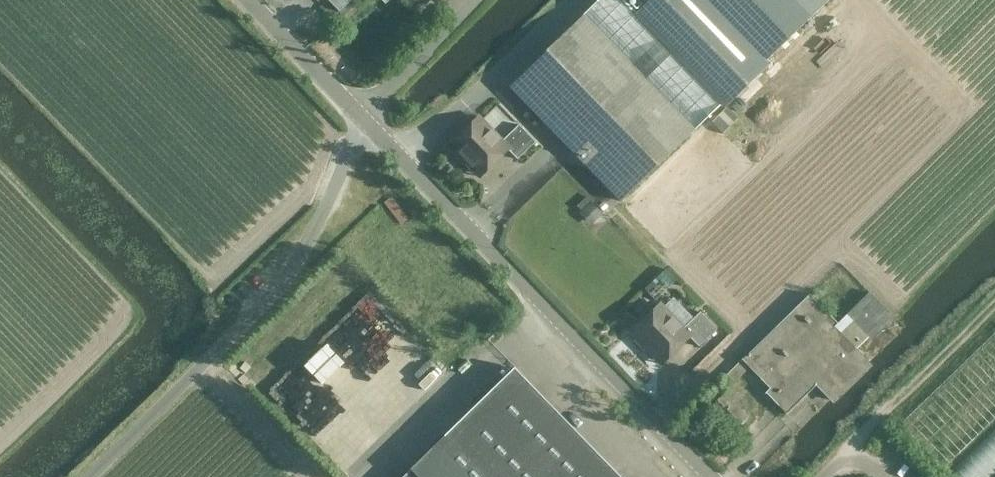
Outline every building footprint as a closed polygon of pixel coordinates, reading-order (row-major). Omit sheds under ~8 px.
[(339,11),(350,0),(329,0),(339,11)] [(509,86),(620,201),(720,103),(725,108),(770,63),(767,60),(812,16),(796,0),(650,0),(637,12),(625,0),(597,0),(509,86)] [(481,119),(452,147),(477,173),(505,146),(517,159),(535,141),(519,124),(501,141),(481,119)] [(592,224),(603,213),(592,201),(580,212),(592,224)] [(816,385),(830,400),(869,361),(856,348),(868,337),(870,339),(893,316),(869,292),(837,323),(809,294),(741,359),(742,359),(721,379),(729,388),(709,407),(734,432),(748,418),(733,403),(745,391),(735,382),(750,367),(769,388),(765,392),(786,414),(816,385)] [(700,311),(693,317),(673,297),(663,307),(662,306),(633,334),(637,338),(636,342),(642,347),(646,347),(658,360),(686,333),(698,345),(716,328),(700,311)] [(296,386),(339,428),(348,419),(338,409),(351,397),(317,364),(296,386)] [(514,367),(410,469),(418,476),(621,476),(514,367)] [(994,474),(994,428),(950,469),(957,476),(992,476),(994,474)]
